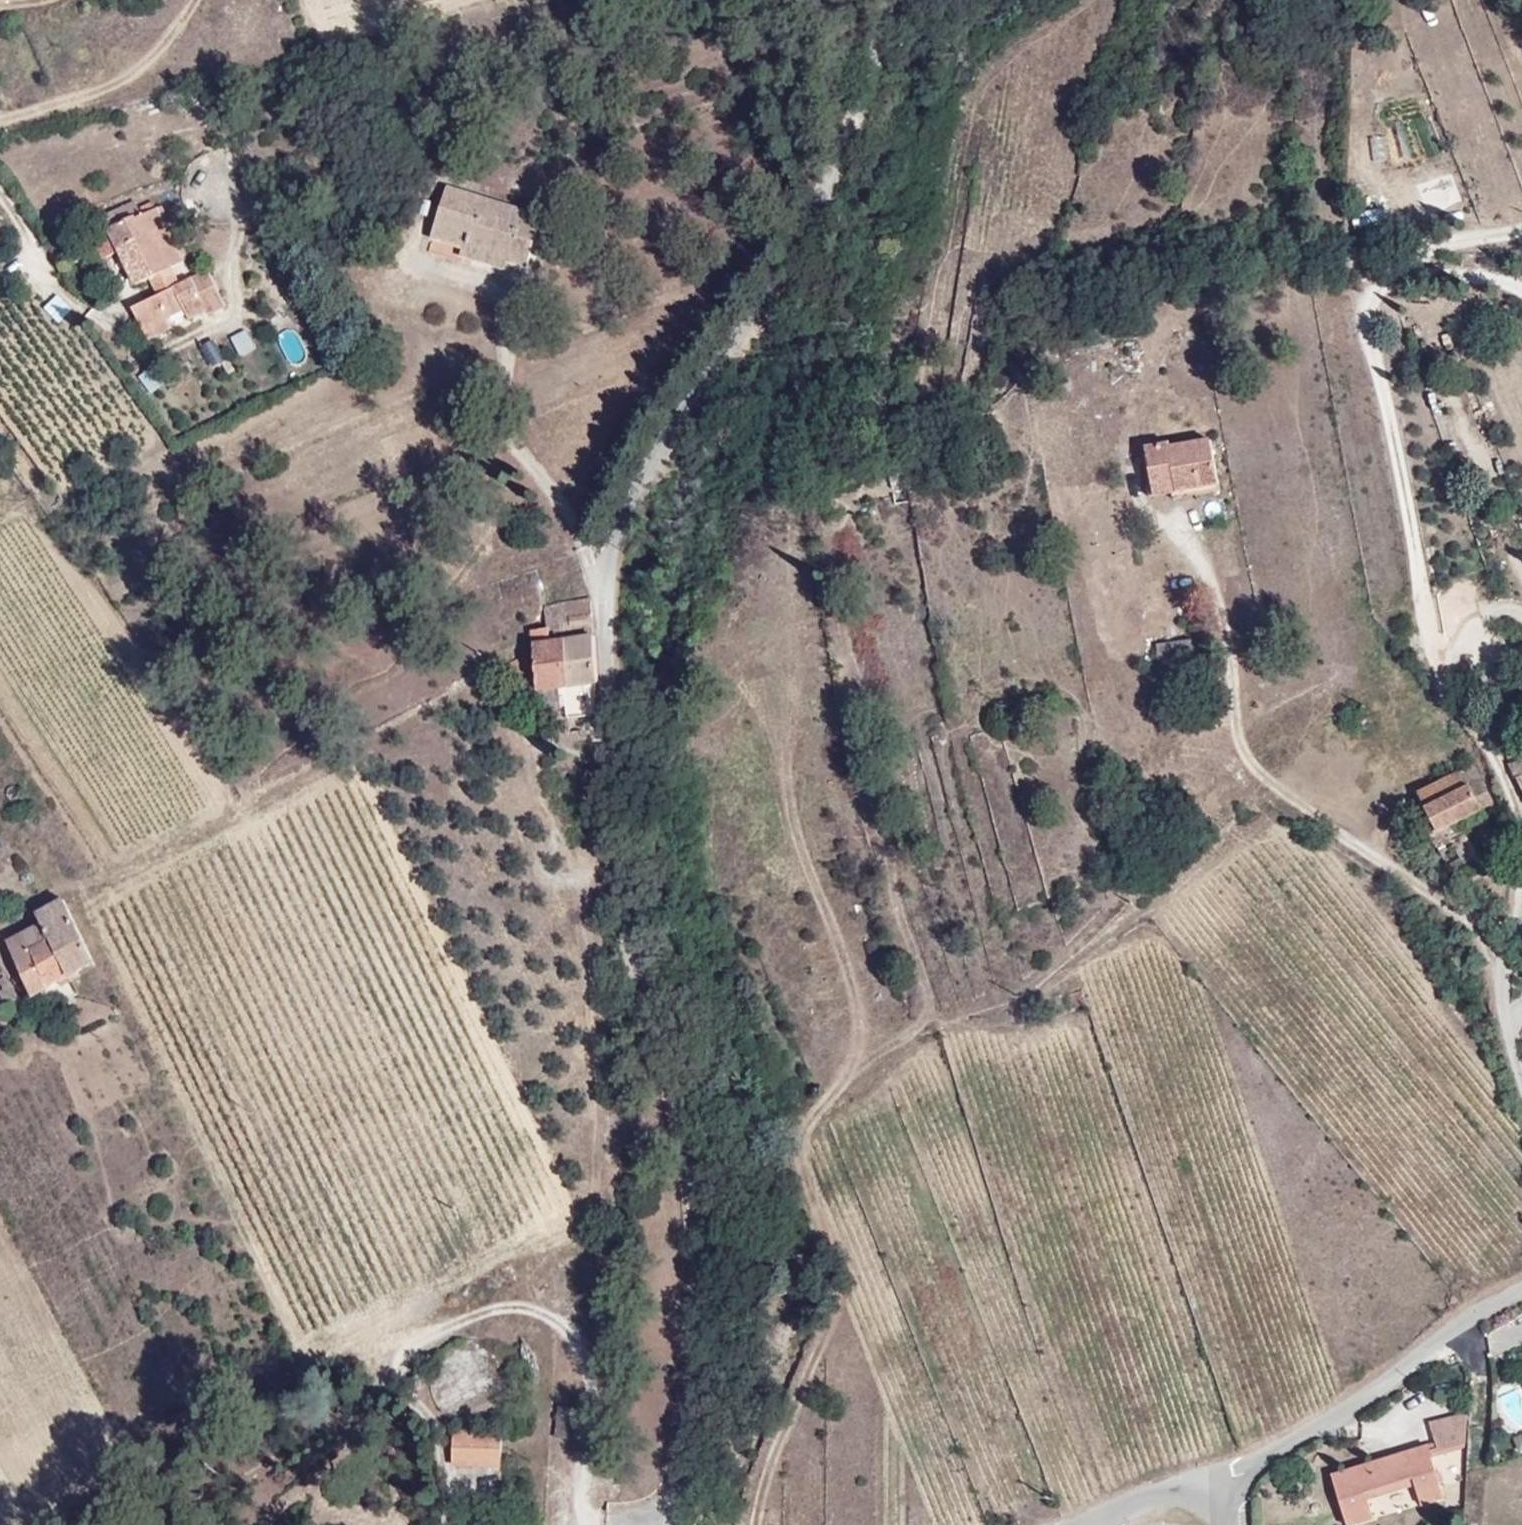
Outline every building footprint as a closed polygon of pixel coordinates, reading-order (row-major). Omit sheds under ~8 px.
[(534,211),(434,181),(421,228),(461,242),(463,233),(495,245),(492,252),(520,262),(534,211)] [(124,206),(96,224),(128,283),(145,274),(153,292),(123,307),(135,333),(161,322),(158,315),(172,309),(178,318),(194,311),(197,317),(215,308),(196,270),(172,280),(168,272),(177,267),(146,208),(130,216),(124,206)] [(236,354),(254,348),(247,330),(230,337),(236,354)] [(1149,433),(1125,439),(1134,476),(1129,477),(1130,486),(1152,482),(1154,488),(1202,477),(1191,428),(1150,438),(1149,433)] [(566,681),(573,601),(528,599),(527,621),(511,620),(506,652),(501,654),(494,645),(465,662),(474,678),(494,667),(502,669),(506,677),(524,681),(533,682),(562,686),(566,687),(566,681)] [(1156,641),(1156,663),(1191,663),(1191,641),(1156,641)] [(556,719),(562,686),(533,682),(530,713),(556,719)] [(1434,843),(1442,839),(1450,835),(1433,801),(1480,777),(1460,736),(1404,765),(1420,797),(1413,800),(1434,843)] [(1511,776),(1519,793),(1521,792),(1521,771),(1511,776)] [(38,925),(57,962),(39,973),(28,954),(9,964),(38,1016),(57,1006),(75,996),(103,981),(100,975),(67,911),(38,925)] [(1441,1447),(1443,1407),(1403,1413),(1405,1435),(1301,1452),(1307,1506),(1333,1501),(1331,1479),(1330,1469),(1380,1462),(1382,1473),(1385,1491),(1418,1486),(1413,1453),(1441,1447)] [(467,1440),(466,1465),(520,1467),(519,1442),(467,1440)] [(1330,1469),(1331,1479),(1382,1473),(1380,1462),(1330,1469)] [(1493,1522),(1494,1524),(1521,1524),(1521,1514),(1493,1522)]
